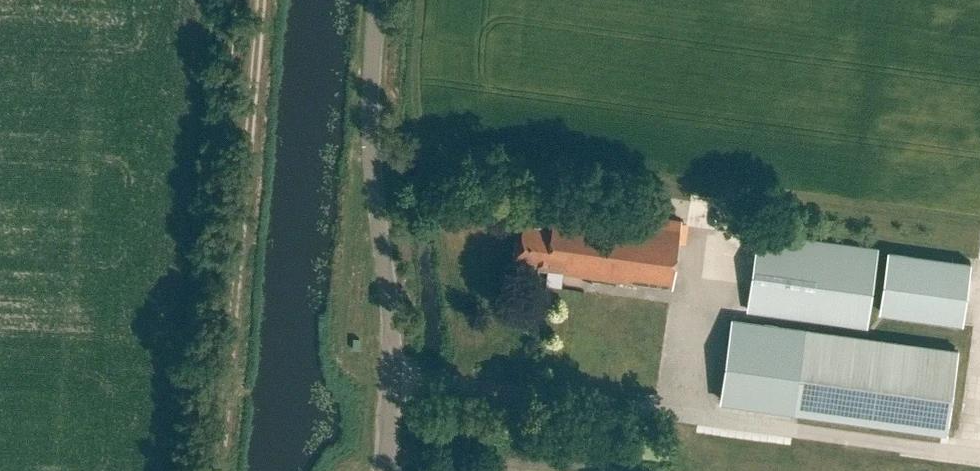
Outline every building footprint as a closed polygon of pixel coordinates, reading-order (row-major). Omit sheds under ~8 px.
[(566,269),(565,274),(673,289),(682,218),(556,201),(553,224),(526,220),(523,239),(518,239),(517,251),(522,252),(519,268),(538,271),(539,266),(566,269)] [(760,231),(748,311),(867,328),(879,248),(760,231)] [(971,261),(888,250),(879,313),(962,324),(971,261)] [(806,329),(794,412),(946,434),(958,350),(806,329)]
